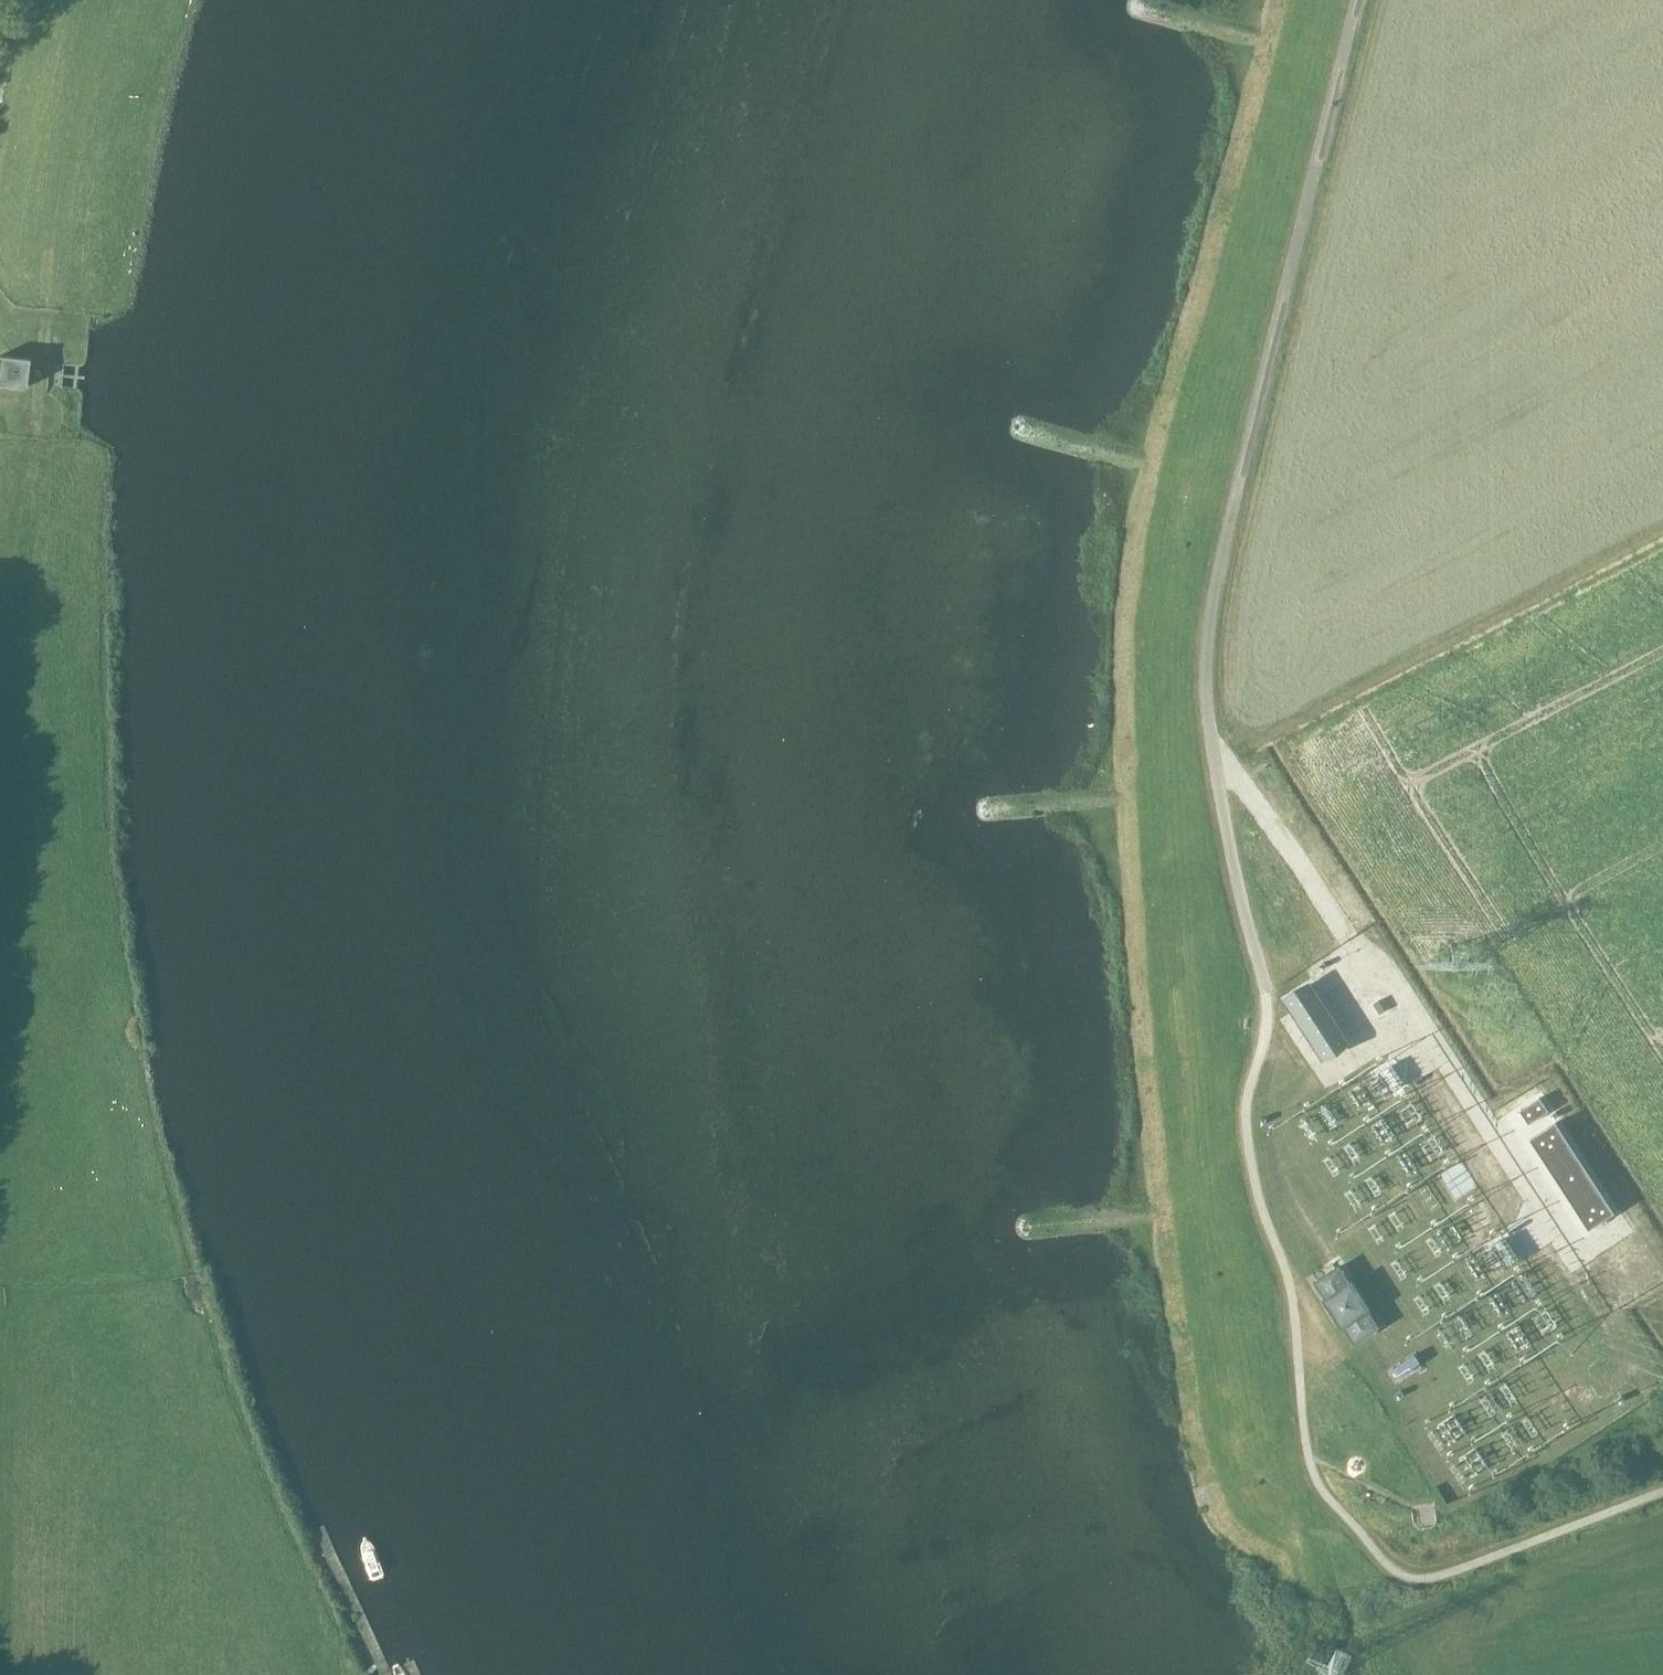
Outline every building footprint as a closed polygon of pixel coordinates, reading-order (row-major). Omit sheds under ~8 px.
[(27,388),(30,359),(10,357),(0,356),(0,385),(27,388)] [(1308,984),(1285,999),(1323,1057),(1346,1043),(1308,984)] [(1388,1087),(1399,1080),(1385,1059),(1374,1067),(1388,1087)] [(1521,1110),(1530,1124),(1549,1111),(1540,1098),(1521,1110)] [(1615,1212),(1556,1122),(1531,1139),(1589,1229),(1615,1212)] [(1489,1236),(1496,1251),(1508,1246),(1500,1230),(1489,1236)] [(1318,1281),(1316,1282),(1327,1299),(1325,1300),(1342,1327),(1344,1326),(1355,1342),(1358,1341),(1378,1327),(1367,1311),(1369,1309),(1352,1282),(1350,1284),(1339,1267),(1318,1281)] [(1385,1353),(1395,1369),(1418,1356),(1409,1340),(1385,1353)]
